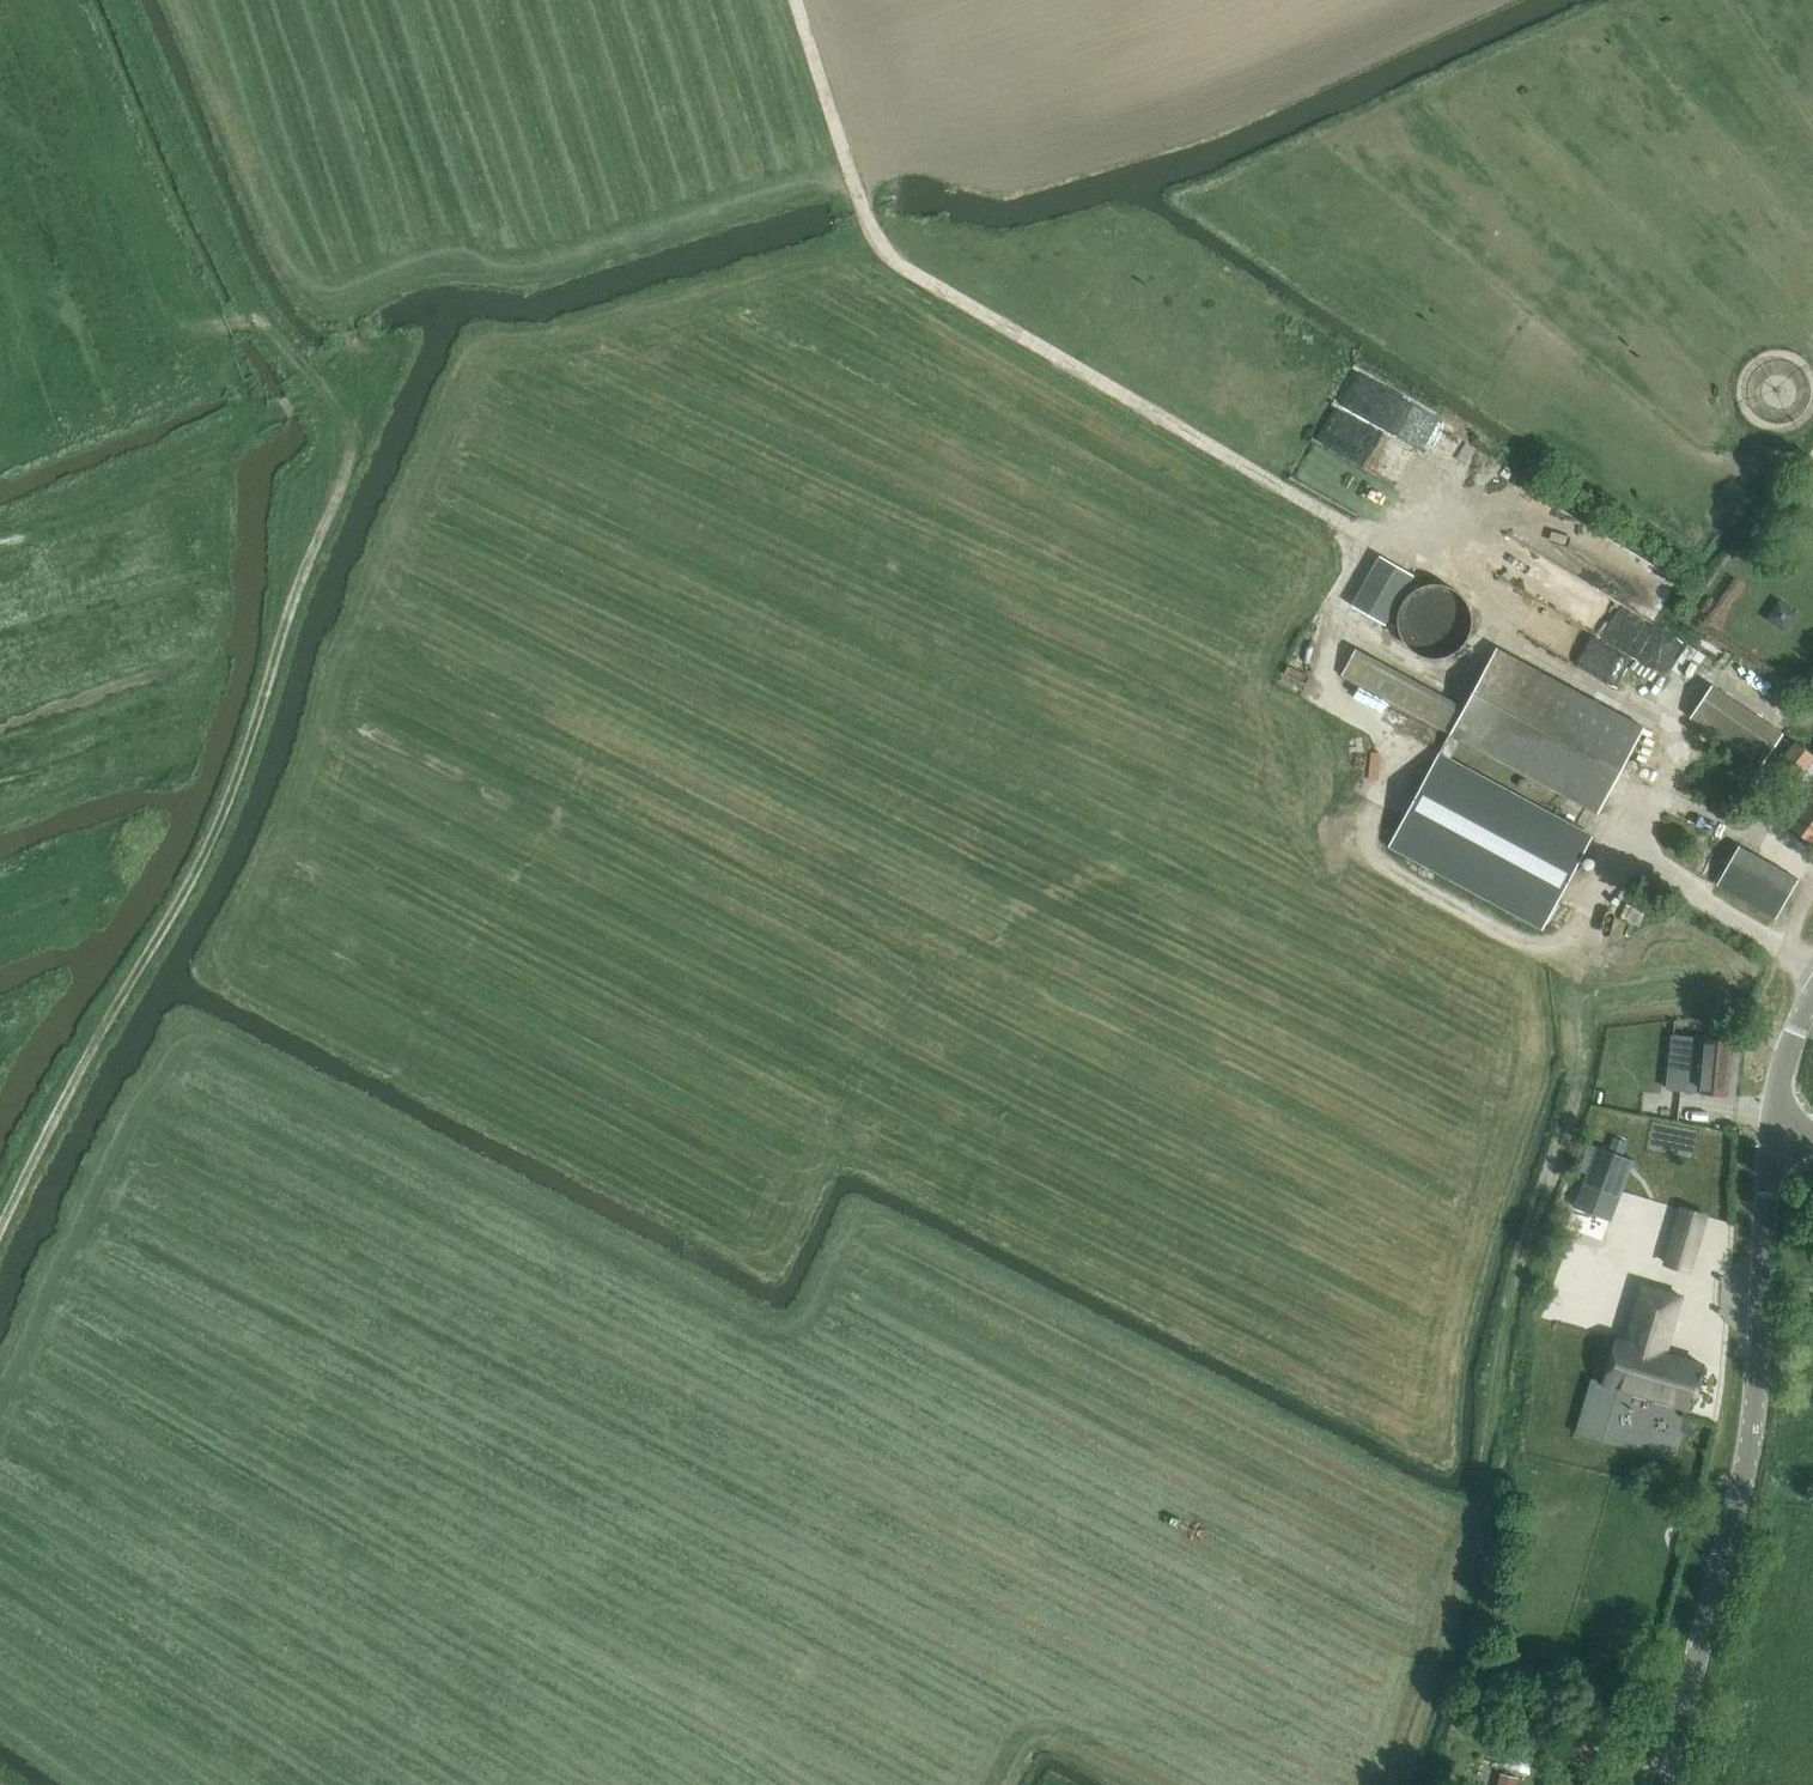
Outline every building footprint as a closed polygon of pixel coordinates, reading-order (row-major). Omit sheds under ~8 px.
[(1400,565),(1367,626),(1384,636),(1417,575),(1400,565)] [(1780,600),(1768,618),(1785,630),(1797,612),(1780,600)] [(1440,753),(1404,819),(1389,848),(1543,931),(1594,836),(1450,759),(1462,738),(1599,812),(1645,728),(1497,648),(1466,707),(1356,649),(1343,674),(1452,731),(1440,753)] [(1712,685),(1689,718),(1761,767),(1784,733),(1712,685)] [(1797,741),(1770,774),(1792,791),(1812,763),(1812,754),(1797,741)] [(1785,819),(1812,841),(1812,781),(1785,819)] [(1777,919),(1799,880),(1740,846),(1718,885),(1777,919)] [(1674,1034),(1668,1089),(1727,1096),(1733,1042),(1674,1034)] [(1670,1097),(1667,1115),(1680,1117),(1683,1099),(1670,1097)] [(1598,1146),(1584,1183),(1621,1197),(1634,1160),(1598,1146)] [(1668,1272),(1696,1279),(1707,1235),(1678,1228),(1668,1272)] [(1590,1379),(1576,1425),(1603,1433),(1617,1386),(1695,1409),(1707,1366),(1666,1355),(1683,1296),(1642,1284),(1625,1344),(1615,1341),(1604,1382),(1590,1379)] [(1498,1784),(1516,1784),(1518,1777),(1500,1773),(1498,1784)]
